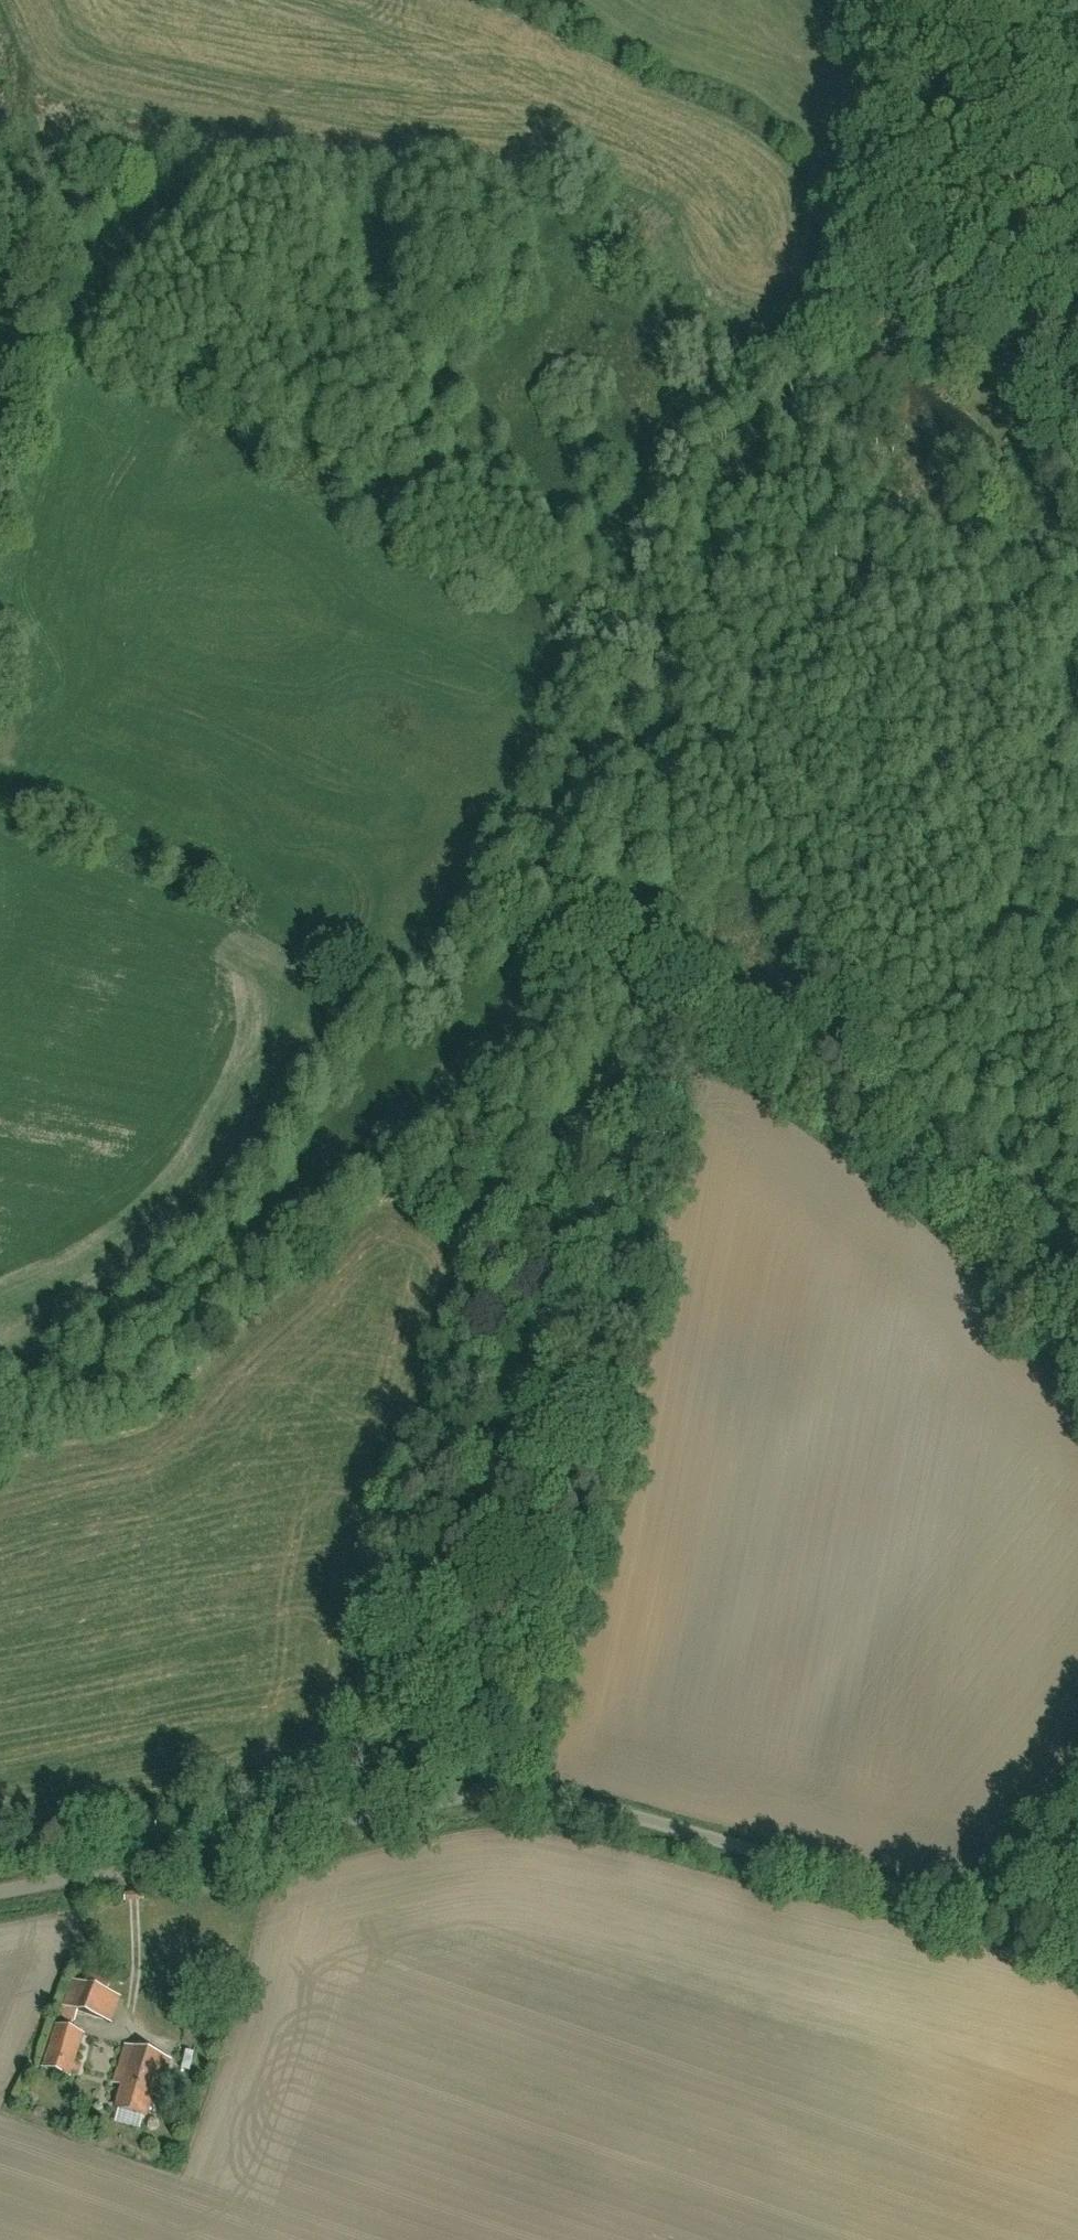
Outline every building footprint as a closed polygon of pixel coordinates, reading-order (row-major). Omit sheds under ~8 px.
[(72,1985),(63,2012),(116,2031),(126,2004),(72,1985)] [(55,2030),(44,2072),(73,2080),(85,2038),(55,2030)] [(176,2064),(130,2049),(109,2112),(155,2127),(176,2064)]
